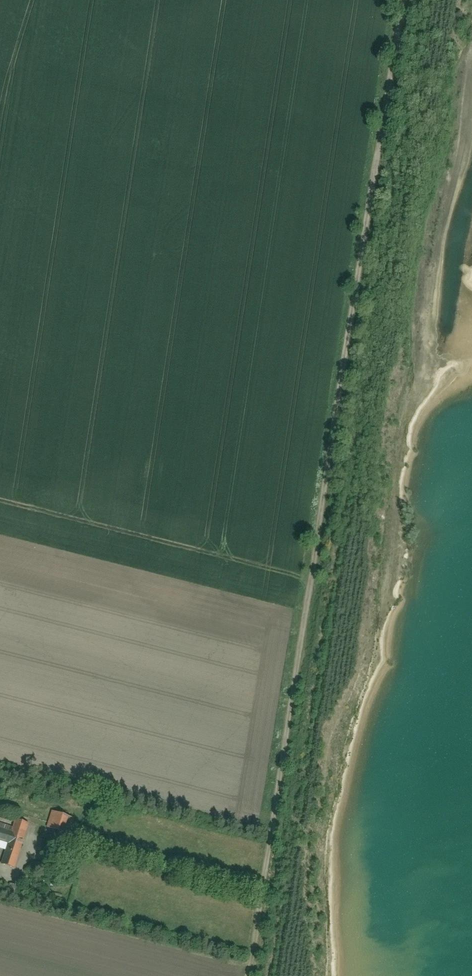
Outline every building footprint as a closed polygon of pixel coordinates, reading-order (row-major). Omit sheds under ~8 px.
[(53,812),(48,828),(70,836),(76,820),(53,812)] [(14,868),(29,826),(16,821),(11,835),(0,831),(1,830),(0,830),(0,841),(12,845),(4,865),(14,868)]
